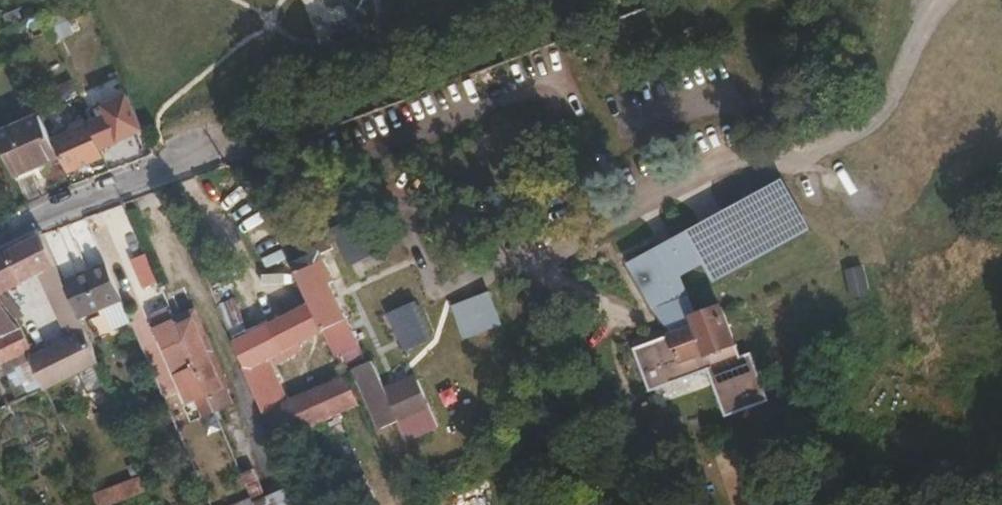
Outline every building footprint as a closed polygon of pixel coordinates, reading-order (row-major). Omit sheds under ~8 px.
[(41,14),(49,30),(65,23),(68,22),(59,3),(57,4),(55,0),(49,3),(48,0),(35,0),(41,14)] [(3,15),(8,28),(21,22),(24,21),(19,8),(3,15)] [(24,21),(21,22),(26,33),(45,25),(40,14),(24,21)] [(69,33),(65,23),(49,30),(53,39),(69,33)] [(143,130),(132,105),(120,111),(116,100),(96,109),(100,119),(90,124),(101,149),(107,146),(118,141),(143,130)] [(40,115),(0,132),(0,142),(15,177),(59,158),(40,115)] [(101,149),(90,124),(83,126),(80,118),(68,123),(72,131),(53,139),(68,173),(104,156),(101,149)] [(120,147),(118,141),(107,146),(109,151),(120,147)] [(634,350),(649,391),(709,368),(726,415),(767,400),(750,353),(740,357),(736,345),(817,314),(803,275),(694,316),(679,275),(702,262),(712,281),(803,232),(792,212),(799,209),(783,181),(778,183),(777,182),(758,192),(759,194),(751,199),(750,197),(732,207),(733,209),(724,214),(723,212),(705,223),(706,224),(698,229),(697,227),(678,237),(679,239),(673,242),(678,250),(663,258),(661,256),(638,265),(654,310),(673,304),(684,332),(673,336),(634,350)] [(145,249),(133,223),(117,230),(129,256),(145,249)] [(293,265),(311,303),(324,330),(342,368),(344,372),(367,359),(358,342),(348,319),(347,320),(329,284),(335,281),(320,252),(332,247),(322,224),(293,237),(304,260),(293,265)] [(42,234),(0,255),(0,295),(41,274),(50,296),(67,289),(63,281),(57,266),(42,234)] [(122,301),(106,262),(63,281),(67,289),(78,313),(81,319),(122,301)] [(78,313),(67,289),(50,296),(52,301),(60,321),(78,313)] [(453,306),(466,338),(501,324),(489,293),(453,306)] [(235,298),(218,305),(235,343),(244,338),(252,334),(235,298)] [(0,303),(9,316),(11,320),(15,317),(4,301),(0,303)] [(9,316),(0,303),(0,320),(9,316)] [(324,330),(311,303),(270,325),(252,334),(244,338),(235,343),(247,371),(270,359),(273,365),(297,353),(293,347),(311,337),(324,330)] [(673,304),(654,310),(673,336),(684,332),(673,304)] [(196,368),(170,308),(150,317),(176,377),(196,368)] [(175,318),(209,396),(227,389),(229,388),(195,310),(175,318)] [(85,330),(81,319),(78,313),(60,321),(69,340),(32,358),(39,373),(46,390),(78,373),(83,384),(89,388),(94,389),(100,386),(104,381),(105,375),(104,373),(85,330)] [(0,320),(0,339),(19,330),(11,320),(9,316),(0,320)] [(0,339),(0,364),(1,365),(3,365),(29,353),(19,330),(0,339)] [(39,373),(32,358),(29,353),(3,365),(12,385),(39,373)] [(287,400),(273,365),(270,359),(247,371),(249,376),(264,411),(287,400)] [(373,361),(352,370),(379,430),(430,408),(417,378),(387,392),(373,361)] [(360,406),(344,372),(342,368),(327,374),(326,384),(287,400),(264,411),(277,443),(330,420),(343,414),(360,406)] [(19,400),(46,390),(39,373),(12,385),(19,400)] [(227,389),(209,396),(215,411),(233,404),(227,389)] [(348,430),(343,414),(330,420),(337,434),(348,430)] [(386,455),(405,447),(396,428),(377,436),(386,455)] [(243,474),(246,481),(254,499),(255,502),(267,496),(255,469),(243,474)] [(146,476),(92,486),(96,504),(112,504),(150,498),(146,476)] [(86,484),(77,488),(81,497),(90,493),(86,484)] [(295,485),(286,489),(286,488),(267,496),(255,502),(254,499),(239,504),(304,504),(295,485)]
